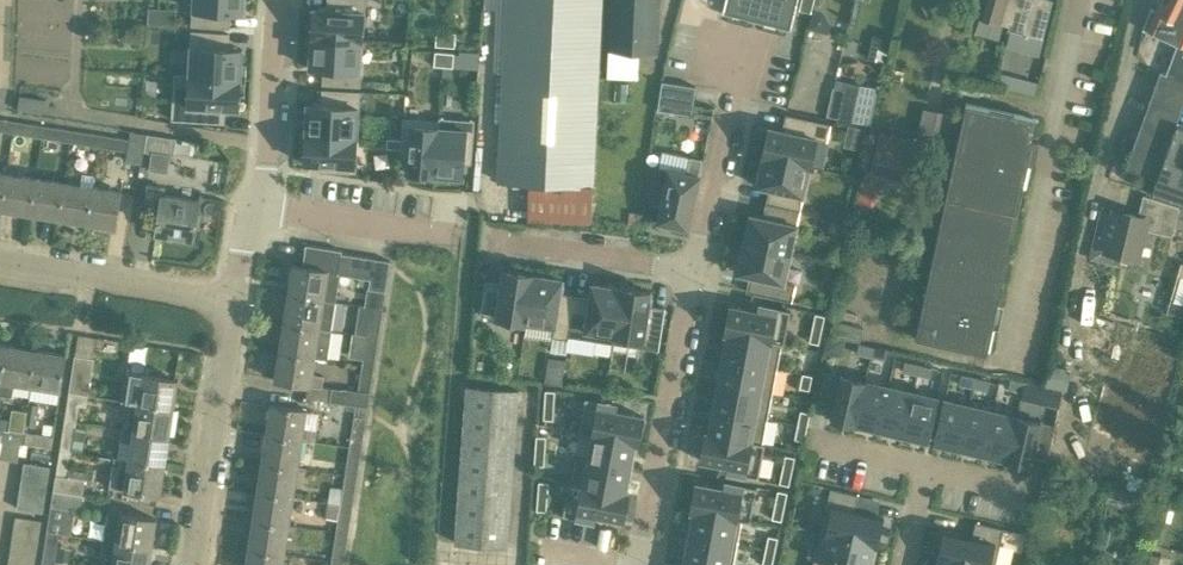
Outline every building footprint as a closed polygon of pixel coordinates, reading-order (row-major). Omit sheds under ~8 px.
[(194,25),(230,27),(231,12),(246,13),(247,0),(195,0),(194,25)] [(366,0),(329,0),(328,8),(314,8),(314,21),(308,21),(307,38),(364,41),(366,0)] [(498,180),(528,182),(528,219),(591,223),(591,186),(601,0),(507,0),(498,180)] [(660,0),(609,0),(607,50),(658,52),(660,0)] [(727,8),(730,9),(750,14),(753,15),(754,12),(762,14),(762,17),(765,18),(785,23),(788,24),(794,0),(729,0),(727,8)] [(982,17),(977,34),(999,40),(1004,22),(1013,25),(1014,25),(1018,0),(987,0),(982,17)] [(1013,25),(1009,39),(1042,48),(1054,0),(1053,0),(1018,0),(1014,25),(1013,25)] [(1157,9),(1152,7),(1142,28),(1178,45),(1168,75),(1161,72),(1127,168),(1157,179),(1178,123),(1182,109),(1182,0),(1161,0),(1157,9)] [(159,24),(159,10),(150,9),(149,23),(159,24)] [(828,23),(821,11),(814,9),(809,28),(825,32),(828,23)] [(189,76),(246,79),(246,78),(246,75),(246,66),(247,66),(247,63),(242,63),(242,49),(228,48),(229,33),(192,31),(189,75),(189,76)] [(436,46),(445,46),(446,32),(437,32),(436,46)] [(445,46),(454,47),(455,33),(446,32),(445,46)] [(364,41),(307,38),(306,53),(312,54),(311,67),(325,68),(324,83),(361,86),(364,41)] [(434,66),(444,66),(445,53),(436,52),(434,66)] [(453,67),(454,53),(445,53),(444,66),(453,67)] [(1037,92),(1041,75),(1005,67),(1001,83),(1037,92)] [(246,79),(189,76),(189,75),(175,74),(172,119),(223,122),(224,108),(239,108),(240,95),(245,95),(245,92),(245,83),(246,83),(246,79)] [(867,124),(875,86),(845,80),(843,90),(833,88),(827,116),(867,124)] [(695,86),(662,81),(658,109),(691,114),(695,86)] [(301,133),(357,136),(360,91),(323,89),(322,104),(307,104),(306,117),(301,117),(301,120),(301,129),(300,129),(300,133),(301,133)] [(43,113),(45,99),(19,96),(17,110),(43,113)] [(986,352),(1037,117),(968,102),(918,338),(986,352)] [(770,126),(764,156),(810,166),(817,137),(828,140),(832,123),(787,113),(784,129),(770,126)] [(14,120),(0,118),(0,131),(12,133),(14,120)] [(434,179),(439,127),(440,121),(404,118),(402,140),(401,149),(401,157),(407,157),(406,172),(418,173),(418,178),(421,178),(430,179),(433,179),(434,179)] [(40,138),(42,125),(14,120),(12,133),(40,138)] [(1178,123),(1157,179),(1153,194),(1182,204),(1182,124),(1178,123)] [(69,142),(71,130),(42,125),(40,138),(69,142)] [(439,127),(434,179),(435,179),(438,180),(438,179),(447,180),(447,181),(450,181),(451,176),(463,177),(464,162),(471,162),(474,130),(439,127)] [(98,147),(100,134),(71,130),(69,142),(98,147)] [(143,151),(143,132),(130,130),(129,139),(100,134),(98,147),(127,151),(126,161),(141,163),(143,151)] [(174,155),(176,138),(143,132),(143,151),(151,152),(149,169),(167,172),(170,155),(174,155)] [(357,136),(301,133),(300,133),(300,137),(300,146),(299,149),(305,149),(304,163),(318,164),(318,170),(355,172),(357,136)] [(881,135),(872,173),(904,180),(913,142),(881,135)] [(387,147),(401,149),(402,140),(388,139),(387,147)] [(810,166),(764,156),(757,185),(770,188),(767,202),(801,209),(810,166)] [(702,176),(671,169),(659,221),(662,222),(662,225),(677,228),(677,225),(690,228),(702,176)] [(29,212),(34,177),(6,172),(0,208),(29,212)] [(860,189),(873,192),(877,179),(864,176),(860,189)] [(57,217),(62,181),(34,177),(29,212),(57,217)] [(85,221),(91,185),(62,181),(57,217),(85,221)] [(192,239),(199,198),(164,193),(165,186),(148,183),(143,213),(159,215),(156,233),(192,239)] [(115,225),(120,190),(91,185),(85,221),(115,225)] [(1139,257),(1146,229),(1172,236),(1179,208),(1142,195),(1137,217),(1127,214),(1126,218),(1104,213),(1098,234),(1110,237),(1107,249),(1139,257)] [(751,214),(744,243),(791,254),(801,209),(767,202),(764,217),(751,214)] [(633,213),(632,221),(643,223),(644,214),(633,213)] [(791,254),(744,243),(738,272),(751,275),(748,291),(792,301),(796,283),(785,281),(791,254)] [(382,306),(389,261),(342,254),(342,250),(305,245),(302,266),(292,264),(288,292),(325,298),(324,300),(335,301),(339,275),(370,280),(369,290),(374,291),(371,308),(378,309),(379,305),(382,306)] [(526,320),(533,273),(504,269),(502,282),(486,280),(481,314),(497,316),(496,321),(525,326),(526,320)] [(562,277),(533,273),(526,320),(554,325),(553,336),(568,339),(569,336),(570,327),(576,293),(560,291),(562,277)] [(570,327),(569,336),(613,343),(614,338),(615,334),(622,287),(593,282),(591,296),(576,293),(570,327)] [(622,287),(615,334),(614,338),(613,343),(658,350),(665,307),(647,304),(649,291),(622,287)] [(331,330),(334,304),(335,301),(324,300),(325,298),(288,292),(283,320),(320,326),(320,328),(331,330)] [(728,333),(782,344),(785,344),(791,311),(759,304),(758,311),(731,306),(726,333),(728,333)] [(378,335),(382,307),(382,306),(379,305),(378,309),(371,308),(367,333),(378,335)] [(815,313),(812,327),(822,329),(825,315),(815,313)] [(327,358),(331,330),(320,328),(320,326),(283,320),(279,349),(316,355),(315,356),(327,358)] [(860,341),(863,328),(834,321),(831,335),(860,341)] [(809,342),(819,344),(822,329),(812,327),(809,342)] [(80,332),(78,350),(95,351),(96,333),(80,332)] [(374,363),(378,335),(367,333),(362,365),(369,366),(369,362),(374,363)] [(728,333),(723,358),(777,369),(782,344),(728,333)] [(2,393),(4,380),(11,344),(0,343),(0,392),(2,393)] [(871,357),(873,346),(859,343),(856,354),(871,357)] [(32,384),(37,348),(11,344),(4,380),(2,393),(2,394),(12,395),(14,381),(32,384)] [(888,349),(873,346),(871,357),(885,360),(888,349)] [(61,388),(66,353),(37,348),(32,384),(61,388)] [(321,387),(323,375),(312,374),(315,356),(316,355),(279,349),(275,380),(321,387)] [(89,392),(95,357),(76,354),(70,389),(75,389),(75,394),(81,395),(81,391),(89,392)] [(718,384),(772,394),(777,369),(723,358),(718,384)] [(367,406),(374,363),(369,362),(369,366),(362,365),(358,390),(332,387),(330,401),(367,406)] [(919,365),(904,362),(902,372),(917,376),(919,365)] [(919,365),(917,376),(931,379),(933,369),(919,365)] [(1049,365),(1045,384),(1064,388),(1068,369),(1049,365)] [(174,408),(178,379),(127,371),(123,398),(138,400),(138,402),(174,408)] [(812,375),(802,373),(799,387),(809,389),(812,375)] [(856,423),(866,380),(840,373),(830,420),(856,426),(856,423)] [(560,385),(561,378),(547,375),(546,383),(560,385)] [(959,385),(973,388),(975,378),(961,375),(959,385)] [(867,376),(866,380),(856,423),(879,428),(890,381),(867,376)] [(987,392),(990,382),(975,378),(973,388),(987,392)] [(1025,381),(1010,378),(1008,389),(1022,392),(1025,381)] [(914,387),(890,381),(879,428),(903,434),(914,387)] [(1025,381),(1022,392),(1037,396),(1039,385),(1036,384),(1025,381)] [(767,419),(772,394),(718,384),(713,409),(767,419)] [(508,546),(517,389),(466,386),(456,543),(508,546)] [(928,439),(939,392),(914,387),(903,434),(928,439)] [(1048,387),(1044,403),(1059,407),(1063,390),(1048,387)] [(81,395),(75,394),(75,389),(70,389),(65,420),(76,423),(79,406),(87,408),(89,392),(81,391),(81,395)] [(555,390),(545,390),(544,419),(553,420),(555,390)] [(959,447),(970,400),(946,394),(935,441),(959,447)] [(579,431),(593,434),(635,442),(638,443),(644,415),(617,409),(618,403),(586,397),(579,431)] [(169,437),(174,408),(138,402),(138,400),(123,398),(123,400),(127,401),(125,412),(135,414),(133,431),(169,437)] [(994,405),(970,400),(959,447),(983,452),(994,405)] [(302,438),(307,408),(271,403),(267,432),(302,438)] [(983,452),(1005,457),(1015,414),(1016,410),(994,405),(983,452)] [(12,407),(8,428),(21,430),(23,430),(26,409),(12,407)] [(713,409),(708,433),(762,443),(767,419),(713,409)] [(801,410),(798,425),(807,426),(810,412),(801,410)] [(1015,414),(1005,457),(1005,460),(1031,466),(1042,420),(1015,414)] [(361,447),(366,417),(354,416),(349,445),(361,447)] [(72,453),(76,423),(65,420),(60,446),(66,447),(66,452),(72,453)] [(798,425),(795,439),(804,441),(807,426),(798,425)] [(25,437),(20,436),(21,430),(0,427),(0,439),(21,442),(24,443),(25,437)] [(131,441),(129,458),(130,458),(129,460),(165,466),(169,437),(133,431),(122,429),(121,439),(131,441)] [(51,447),(51,445),(53,435),(21,430),(20,436),(25,437),(24,443),(51,447)] [(298,466),(302,438),(267,432),(262,461),(298,466)] [(762,443),(708,433),(707,432),(701,460),(745,468),(744,474),(760,477),(766,444),(762,443)] [(635,442),(593,434),(589,458),(631,466),(635,442)] [(536,436),(535,450),(545,451),(546,437),(536,436)] [(19,454),(21,442),(0,439),(0,457),(18,460),(19,454)] [(357,476),(361,447),(349,445),(345,474),(357,476)] [(34,446),(32,453),(51,457),(52,449),(34,446)] [(83,494),(87,471),(70,468),(72,453),(66,452),(66,447),(60,446),(57,479),(55,489),(83,494)] [(535,450),(534,465),(544,465),(545,451),(535,450)] [(785,455),(782,469),(792,471),(795,457),(785,455)] [(577,456),(572,481),(626,491),(631,466),(589,458),(577,456)] [(128,459),(117,457),(112,486),(160,494),(165,466),(129,460),(130,458),(129,458),(128,459)] [(23,463),(21,475),(48,479),(50,465),(24,461),(23,463)] [(294,495),(298,466),(262,461),(258,489),(294,495)] [(789,485),(792,471),(782,469),(779,483),(789,485)] [(353,505),(357,476),(345,474),(343,487),(330,486),(328,501),(353,505)] [(45,495),(48,479),(21,475),(19,491),(45,495)] [(539,481),(538,496),(548,496),(549,482),(539,481)] [(596,515),(623,520),(629,492),(626,491),(572,481),(569,481),(563,515),(595,521),(596,515)] [(691,511),(694,512),(742,520),(750,522),(757,487),(725,481),(724,488),(696,483),(691,511)] [(1143,512),(1147,495),(1109,486),(1105,504),(1143,512)] [(876,513),(879,499),(831,488),(821,532),(876,544),(882,515),(876,513)] [(80,515),(83,494),(55,489),(49,529),(54,530),(53,535),(59,536),(63,512),(80,515)] [(289,523),(294,495),(258,489),(254,518),(289,523)] [(775,504),(785,506),(788,492),(778,490),(775,504)] [(43,510),(45,495),(19,491),(16,506),(43,510)] [(538,496),(537,510),(546,511),(548,496),(538,496)] [(349,533),(353,505),(328,501),(326,518),(338,519),(336,531),(349,533)] [(772,518),(782,521),(785,506),(775,504),(772,518)] [(106,523),(104,540),(116,541),(116,543),(152,548),(156,518),(108,511),(106,523)] [(694,512),(690,535),(737,544),(742,520),(694,512)] [(40,532),(42,519),(15,515),(13,529),(40,532)] [(285,552),(289,523),(254,518),(249,546),(285,552)] [(938,559),(965,564),(994,564),(1003,528),(975,521),(972,536),(945,529),(938,559)] [(38,545),(40,532),(13,529),(10,541),(38,545)] [(64,562),(66,552),(56,551),(59,536),(53,535),(54,530),(49,529),(44,559),(56,562),(57,560),(64,562)] [(345,562),(349,533),(336,531),(332,560),(345,562)] [(813,564),(871,564),(876,544),(821,532),(813,564)] [(685,560),(710,564),(733,564),(737,544),(690,535),(685,560)] [(768,535),(765,549),(775,552),(778,537),(768,535)] [(152,548),(116,543),(116,541),(104,540),(102,551),(115,553),(113,564),(149,564),(152,548)] [(36,558),(38,545),(10,541),(8,555),(36,558)] [(285,552),(249,546),(247,564),(283,564),(285,552)] [(769,564),(772,564),(775,552),(765,549),(762,564),(769,564)] [(1171,557),(1149,552),(1147,564),(1169,564),(1171,557)] [(36,558),(8,555),(7,564),(35,564),(36,558)]
